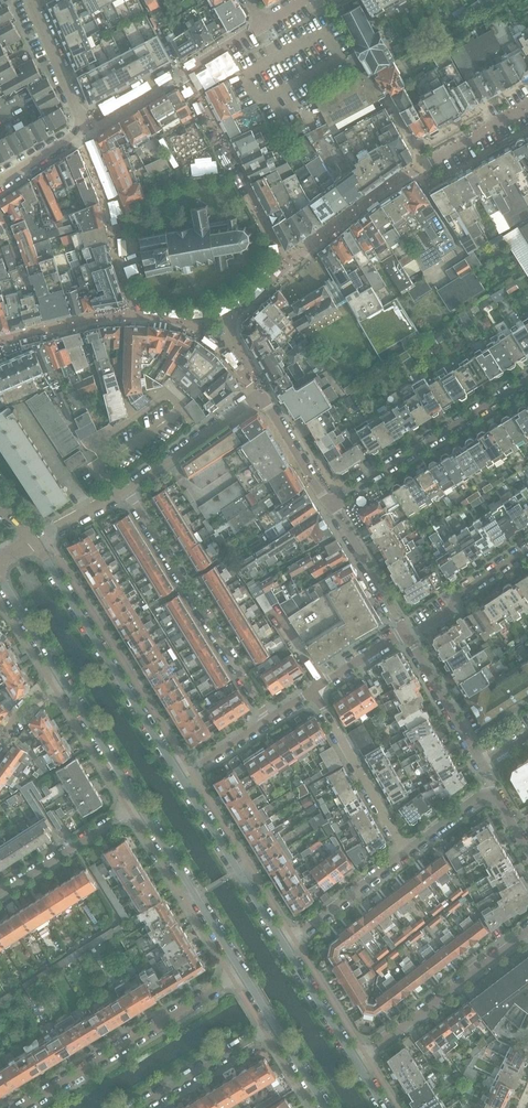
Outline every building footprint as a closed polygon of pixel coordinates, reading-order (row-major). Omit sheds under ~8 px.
[(48,3),(57,26),(78,15),(89,9),(85,3),(84,0),(53,0),(48,3)] [(85,3),(89,9),(91,12),(101,7),(98,0),(84,0),(85,3)] [(150,17),(157,29),(169,22),(157,0),(141,0),(150,17)] [(181,3),(185,11),(198,3),(196,0),(186,0),(181,3)] [(212,0),(206,4),(208,8),(223,0),(212,0)] [(208,8),(211,13),(214,19),(220,16),(240,5),(239,5),(237,0),(223,0),(208,8)] [(344,7),(339,10),(342,16),(342,15),(345,21),(345,23),(346,23),(349,28),(348,28),(349,30),(350,29),(352,35),(353,37),(353,36),(356,42),(356,43),(352,44),(363,64),(368,62),(374,72),(394,60),(376,27),(372,29),(360,6),(361,6),(358,0),(353,3),(354,4),(344,8),(344,7)] [(379,0),(364,0),(372,15),(384,9),(379,0)] [(394,0),(379,0),(384,9),(395,2),(394,0)] [(471,6),(473,10),(481,5),(479,1),(471,6)] [(3,8),(0,3),(0,41),(3,47),(21,38),(10,17),(14,15),(8,6),(3,8)] [(215,20),(206,24),(215,39),(245,20),(246,16),(240,5),(220,16),(214,19),(215,20)] [(469,13),(466,8),(464,5),(453,12),(458,20),(465,16),(469,13)] [(201,47),(215,39),(206,24),(203,17),(201,15),(196,6),(182,13),(189,26),(201,47)] [(203,17),(206,24),(215,20),(214,19),(211,13),(203,17)] [(78,15),(57,26),(62,37),(83,26),(78,15)] [(527,59),(527,28),(523,31),(523,32),(522,33),(522,34),(519,36),(509,19),(505,22),(527,59)] [(489,25),(491,29),(520,79),(527,75),(527,59),(505,22),(497,20),(489,25)] [(174,25),(164,30),(179,58),(180,60),(181,60),(184,60),(187,58),(187,56),(191,54),(179,32),(174,25)] [(83,26),(62,37),(67,48),(87,37),(83,26)] [(191,54),(201,47),(189,26),(179,32),(191,54)] [(491,29),(477,37),(507,87),(508,87),(508,86),(519,80),(521,80),(520,79),(491,29)] [(405,39),(410,48),(418,43),(413,34),(405,39)] [(158,35),(146,41),(151,51),(159,66),(160,65),(164,66),(167,64),(168,61),(171,60),(158,35)] [(87,37),(67,48),(71,59),(92,48),(87,37)] [(464,44),(493,95),(507,87),(477,37),(464,44)] [(479,104),(465,80),(463,81),(453,63),(446,50),(441,41),(434,44),(431,38),(423,42),(437,67),(448,88),(449,87),(464,112),(479,104)] [(14,89),(16,92),(25,87),(15,68),(3,47),(0,41),(0,97),(14,89)] [(146,41),(134,47),(139,57),(147,72),(159,66),(151,51),(146,41)] [(393,47),(397,55),(406,51),(401,42),(393,47)] [(421,54),(428,51),(424,44),(417,48),(421,54)] [(479,104),(493,95),(464,44),(451,52),(466,79),(465,80),(479,104)] [(134,47),(122,54),(127,63),(136,79),(147,72),(139,57),(134,47)] [(92,48),(71,59),(76,70),(97,59),(92,48)] [(122,54),(110,60),(115,69),(124,85),(136,79),(127,63),(122,54)] [(33,59),(15,68),(24,84),(25,87),(26,87),(42,115),(38,117),(39,119),(40,118),(44,116),(45,115),(59,108),(60,107),(60,108),(63,106),(45,72),(41,74),(33,59)] [(110,60),(99,66),(104,75),(112,92),(114,91),(117,91),(120,89),(122,86),(124,85),(115,69),(110,60)] [(366,71),(314,99),(327,123),(332,132),(334,136),(341,132),(339,128),(338,127),(336,122),(379,99),(378,97),(385,93),(376,76),(374,72),(368,62),(363,64),(366,71)] [(380,74),(376,76),(385,93),(390,91),(392,95),(404,88),(403,86),(405,84),(399,75),(400,74),(394,63),(388,67),(388,66),(378,72),(380,74)] [(79,76),(78,76),(79,77),(90,103),(91,104),(112,92),(104,75),(99,66),(99,65),(80,76),(79,76)] [(425,74),(414,80),(423,97),(439,126),(440,126),(441,127),(450,122),(449,121),(461,114),(462,115),(463,114),(463,113),(464,112),(449,87),(448,88),(437,67),(425,74)] [(223,82),(206,92),(214,106),(221,120),(231,139),(241,134),(231,115),(241,110),(235,97),(232,99),(223,82)] [(176,88),(168,93),(184,122),(192,118),(189,113),(191,112),(178,89),(176,89),(176,88)] [(404,88),(392,95),(401,111),(400,111),(408,123),(415,135),(415,136),(420,137),(428,132),(415,107),(404,88)] [(168,93),(149,104),(163,128),(165,133),(184,122),(168,93)] [(420,104),(415,107),(428,132),(429,134),(437,129),(436,128),(439,126),(423,97),(420,99),(419,102),(420,104)] [(149,104),(139,110),(152,132),(152,134),(163,128),(149,104)] [(0,159),(2,161),(6,159),(11,156),(9,152),(14,149),(16,153),(35,143),(32,139),(37,137),(39,141),(49,135),(54,133),(52,129),(67,121),(60,108),(60,107),(59,108),(45,115),(44,116),(40,118),(39,119),(0,140),(0,158),(0,159)] [(366,119),(365,119),(386,159),(393,172),(396,170),(411,159),(412,156),(404,142),(399,134),(393,122),(392,122),(390,118),(389,116),(385,108),(384,109),(366,119)] [(139,110),(120,122),(131,141),(133,144),(138,152),(140,156),(145,154),(140,146),(150,140),(147,135),(152,132),(139,110)] [(364,119),(354,125),(373,159),(383,179),(393,172),(386,159),(365,119),(364,119)] [(100,138),(98,139),(104,152),(123,144),(126,143),(131,141),(120,122),(100,134),(101,136),(100,138)] [(327,123),(305,134),(311,143),(332,132),(327,123)] [(354,125),(344,130),(360,159),(374,186),(383,179),(373,159),(354,125)] [(241,134),(231,139),(236,149),(262,136),(260,132),(254,135),(251,130),(241,134)] [(341,132),(334,136),(346,159),(350,166),(359,180),(354,183),(362,195),(374,186),(360,159),(344,130),(341,132)] [(262,136),(236,149),(240,158),(260,149),(257,143),(264,140),(262,136)] [(511,146),(518,159),(520,158),(521,157),(521,158),(527,154),(527,137),(524,139),(521,138),(517,141),(515,144),(511,146)] [(123,144),(104,152),(106,159),(108,164),(128,157),(129,156),(127,151),(126,152),(123,144)] [(260,149),(240,158),(241,159),(245,168),(266,159),(274,155),(272,151),(267,153),(266,151),(267,151),(265,146),(260,149)] [(499,152),(503,159),(524,195),(527,202),(527,174),(526,171),(525,172),(518,159),(511,146),(510,146),(499,152)] [(327,147),(317,153),(319,156),(321,159),(323,163),(329,159),(333,157),(327,147)] [(68,155),(67,156),(68,159),(78,186),(84,197),(88,206),(100,201),(99,200),(98,199),(99,198),(98,197),(95,191),(96,191),(95,190),(92,184),(93,183),(92,183),(93,182),(87,167),(86,168),(86,167),(85,167),(83,161),(83,160),(83,159),(82,159),(80,153),(80,152),(79,152),(78,149),(75,151),(75,150),(74,151),(68,155)] [(488,158),(488,159),(508,195),(521,218),(527,214),(527,202),(524,195),(503,159),(499,152),(488,158)] [(266,159),(245,168),(251,181),(271,171),(267,164),(276,160),(275,159),(274,155),(266,159)] [(62,159),(56,163),(68,190),(73,188),(78,199),(84,197),(78,186),(68,159),(67,156),(62,159)] [(314,159),(305,165),(311,175),(319,187),(320,190),(337,213),(349,205),(331,178),(332,177),(331,175),(329,172),(323,163),(321,159),(319,156),(314,159)] [(128,157),(108,164),(114,177),(133,170),(134,169),(133,164),(131,165),(128,157)] [(160,159),(145,165),(148,170),(151,175),(170,167),(165,159),(164,157),(160,159)] [(329,159),(323,163),(329,172),(335,168),(338,166),(334,159),(333,157),(329,159)] [(479,166),(477,167),(501,208),(511,226),(521,222),(523,220),(521,218),(508,195),(488,159),(488,158),(487,159),(485,160),(487,165),(484,167),(482,164),(479,166)] [(287,161),(275,166),(277,170),(289,164),(287,161)] [(55,164),(45,170),(58,198),(62,196),(62,197),(68,194),(55,164)] [(335,168),(329,172),(331,175),(332,177),(331,178),(349,205),(354,201),(362,195),(354,183),(359,180),(350,166),(337,174),(336,172),(337,171),(335,168)] [(472,167),(465,171),(470,179),(472,183),(473,186),(479,196),(490,214),(496,210),(501,208),(477,167),(473,169),(472,167)] [(307,168),(298,175),(302,182),(311,175),(307,168)] [(133,170),(114,177),(119,190),(139,182),(140,182),(137,177),(136,177),(133,170)] [(33,178),(30,181),(40,201),(40,203),(42,215),(43,219),(42,219),(45,225),(56,221),(55,220),(57,219),(60,218),(64,216),(62,212),(43,171),(33,178)] [(458,178),(454,180),(478,221),(482,219),(472,200),(479,196),(473,186),(472,183),(470,179),(465,171),(457,175),(458,178)] [(302,182),(300,183),(308,199),(311,202),(323,224),(329,219),(336,214),(337,213),(320,190),(319,187),(311,175),(302,182)] [(265,177),(252,183),(268,214),(281,207),(265,177)] [(450,179),(442,184),(468,227),(474,238),(480,234),(482,233),(476,222),(478,221),(454,180),(452,181),(450,179)] [(30,181),(18,189),(26,200),(22,202),(24,207),(25,207),(27,212),(34,209),(32,204),(40,201),(30,181)] [(139,182),(119,190),(125,204),(126,212),(127,212),(134,210),(133,204),(138,201),(137,199),(145,196),(144,195),(139,182)] [(412,182),(402,188),(409,198),(407,200),(415,212),(419,218),(424,225),(424,226),(432,238),(431,239),(443,257),(457,247),(453,237),(430,203),(430,202),(417,183),(412,182)] [(157,183),(146,188),(148,193),(159,188),(157,183)] [(442,184),(430,191),(431,193),(435,199),(470,252),(474,250),(478,248),(480,247),(474,238),(468,227),(442,184)] [(402,188),(391,196),(407,221),(414,232),(424,226),(424,225),(419,218),(415,212),(407,200),(409,198),(402,188)] [(0,200),(0,204),(5,212),(8,211),(14,224),(24,219),(20,210),(24,207),(22,202),(26,200),(18,189),(1,200),(0,200)] [(391,196),(380,203),(396,228),(408,248),(420,240),(414,232),(407,221),(391,196)] [(78,199),(71,202),(73,207),(75,211),(76,211),(88,206),(84,197),(78,199)] [(64,216),(60,218),(62,222),(72,218),(78,230),(78,231),(105,224),(105,222),(104,219),(104,218),(104,216),(104,214),(102,212),(102,211),(102,209),(102,206),(101,205),(101,204),(100,201),(88,206),(76,211),(75,211),(65,215),(65,216),(64,216)] [(311,202),(299,211),(301,214),(311,232),(323,224),(311,202)] [(380,203),(368,212),(386,240),(403,266),(415,259),(414,257),(411,252),(408,248),(396,228),(380,203)] [(138,237),(138,238),(140,239),(142,250),(140,250),(140,252),(141,252),(142,252),(144,262),(143,262),(142,263),(142,264),(145,264),(147,275),(145,276),(146,277),(147,277),(148,276),(161,273),(161,275),(163,275),(162,273),(172,270),(173,272),(175,272),(174,270),(182,268),(183,273),(185,273),(190,271),(192,271),(191,266),(214,262),(216,269),(215,270),(216,271),(217,270),(228,267),(229,268),(230,267),(228,266),(227,260),(229,260),(228,259),(234,258),(234,254),(233,251),(240,250),(240,253),(243,253),(242,250),(246,247),(248,249),(250,248),(248,246),(250,242),(253,242),(253,240),(250,240),(249,235),(252,233),(251,232),(249,233),(245,229),(246,227),(246,226),(245,226),(243,229),(238,228),(238,225),(237,225),(236,218),(227,219),(227,220),(209,223),(208,217),(210,217),(210,215),(208,215),(206,207),(207,206),(206,205),(205,207),(193,208),(191,208),(190,209),(192,210),(193,218),(192,218),(192,219),(193,219),(195,227),(189,228),(189,226),(187,226),(188,228),(178,230),(177,228),(176,229),(176,231),(167,232),(166,230),(165,230),(166,233),(155,235),(154,232),(153,233),(153,235),(141,237),(139,236),(138,236),(138,237)] [(24,207),(20,210),(24,219),(28,227),(35,223),(31,213),(28,214),(27,212),(25,207),(24,207)] [(73,207),(62,212),(64,216),(65,216),(65,215),(75,211),(73,207)] [(281,207),(268,214),(285,247),(286,250),(292,245),(298,241),(287,220),(285,216),(281,207)] [(299,211),(287,220),(298,241),(311,232),(301,214),(299,211)] [(368,212),(359,219),(374,243),(372,244),(375,247),(373,248),(379,257),(401,295),(407,290),(415,286),(414,284),(403,266),(386,240),(368,212)] [(14,224),(11,225),(13,229),(18,241),(23,254),(25,260),(25,261),(29,270),(38,303),(39,303),(44,320),(55,317),(71,313),(72,313),(64,285),(63,285),(59,271),(51,240),(50,238),(34,243),(32,235),(28,227),(24,219),(14,224)] [(359,219),(350,226),(362,247),(369,258),(372,256),(368,249),(371,247),(372,249),(373,248),(375,247),(372,244),(374,243),(359,219)] [(517,225),(527,243),(527,219),(523,222),(517,225)] [(35,223),(28,227),(32,235),(34,243),(50,238),(48,231),(58,228),(56,221),(45,225),(43,226),(44,228),(40,230),(36,222),(35,223)] [(60,227),(58,228),(59,235),(62,234),(73,231),(70,224),(64,226),(60,227)] [(78,231),(70,234),(76,249),(82,248),(92,246),(93,246),(109,243),(105,224),(78,231)] [(502,234),(507,242),(513,252),(527,275),(527,243),(517,225),(502,234)] [(350,226),(341,234),(360,267),(368,281),(371,286),(373,289),(375,292),(385,286),(369,258),(362,247),(350,226)] [(426,249),(414,257),(415,259),(423,271),(444,259),(443,257),(431,239),(432,238),(424,226),(414,232),(420,240),(423,244),(426,249)] [(58,228),(48,231),(50,238),(59,235),(58,228)] [(63,236),(60,237),(63,245),(66,245),(72,243),(70,234),(63,236)] [(341,234),(330,243),(351,278),(354,283),(356,287),(358,290),(359,292),(365,289),(371,286),(368,281),(363,284),(355,270),(360,267),(341,234)] [(480,234),(474,238),(480,247),(485,243),(480,234)] [(502,234),(490,241),(495,249),(507,242),(502,234)] [(82,248),(76,249),(76,250),(81,265),(82,264),(89,262),(92,269),(112,263),(111,259),(112,259),(112,257),(111,256),(110,249),(111,249),(111,247),(109,246),(109,243),(93,246),(92,246),(82,248)] [(321,250),(321,251),(323,255),(326,259),(328,263),(331,267),(336,276),(341,284),(346,281),(351,278),(330,243),(330,244),(330,243),(329,244),(330,244),(328,246),(328,245),(327,246),(324,248),(321,250)] [(423,244),(411,252),(414,257),(426,249),(423,244)] [(371,247),(368,249),(372,256),(375,260),(379,257),(373,248),(372,249),(371,247)] [(288,307),(286,308),(289,313),(292,318),(296,325),(299,330),(318,319),(338,307),(337,305),(338,304),(341,303),(344,301),(344,300),(345,300),(349,306),(352,311),(360,324),(367,336),(371,343),(372,343),(375,348),(378,353),(389,347),(400,340),(402,343),(402,344),(403,347),(405,349),(414,344),(423,338),(409,318),(396,298),(393,299),(383,306),(379,299),(375,292),(373,289),(371,286),(365,289),(359,292),(358,290),(356,287),(354,283),(351,278),(346,281),(341,284),(336,276),(331,267),(328,263),(326,259),(323,255),(321,251),(319,252),(318,252),(319,253),(322,259),(326,265),(325,266),(333,280),(331,281),(329,282),(326,284),(325,285),(324,285),(322,286),(320,287),(318,289),(316,290),(312,292),(309,294),(305,296),(299,300),(290,305),(288,307)] [(13,254),(5,257),(9,269),(10,271),(18,268),(16,264),(13,254)] [(0,257),(0,289),(8,311),(5,312),(11,329),(26,325),(16,291),(16,292),(10,271),(9,269),(6,270),(1,256),(0,257)] [(454,281),(438,291),(451,310),(486,289),(474,269),(466,258),(447,270),(454,281)] [(18,268),(10,271),(16,292),(16,291),(26,325),(44,320),(39,303),(38,303),(29,270),(25,261),(24,261),(16,264),(18,268)] [(89,262),(82,264),(84,271),(87,279),(90,289),(97,308),(107,307),(114,305),(114,306),(116,305),(124,304),(125,301),(122,292),(114,268),(113,268),(112,264),(112,263),(92,269),(89,262)] [(81,265),(74,267),(83,293),(80,294),(84,311),(97,308),(90,289),(87,279),(84,271),(82,264),(81,265)] [(71,268),(59,271),(63,285),(64,285),(72,313),(84,311),(80,294),(83,293),(74,267),(71,268)] [(415,286),(407,290),(414,301),(432,289),(424,277),(414,284),(415,286)] [(515,281),(505,287),(510,294),(519,288),(515,281)] [(501,288),(490,296),(495,304),(507,297),(501,288)] [(2,332),(11,329),(5,312),(8,311),(0,289),(0,326),(2,332)] [(279,289),(270,298),(279,308),(290,319),(292,318),(289,313),(286,308),(288,307),(290,305),(288,301),(279,289)] [(486,297),(478,302),(482,309),(490,304),(486,297)] [(270,298),(262,306),(282,327),(290,338),(287,334),(296,325),(292,318),(290,319),(279,308),(270,298)] [(262,306),(254,313),(272,334),(274,336),(274,337),(281,345),(290,338),(282,327),(262,306)] [(470,308),(465,311),(470,319),(475,316),(470,308)] [(465,311),(458,315),(465,325),(472,321),(470,319),(465,311)] [(243,330),(242,331),(251,346),(272,334),(254,313),(253,314),(252,316),(251,315),(244,323),(243,324),(243,330)] [(510,330),(512,333),(526,354),(527,353),(527,330),(525,325),(523,322),(522,321),(520,320),(516,323),(515,326),(516,327),(510,330)] [(120,326),(100,328),(107,348),(110,347),(110,348),(119,348),(120,327),(120,326)] [(126,326),(124,376),(140,377),(141,370),(141,363),(140,347),(143,347),(143,341),(148,340),(148,327),(126,326)] [(447,326),(443,329),(447,336),(452,333),(447,326)] [(143,347),(140,347),(141,363),(150,363),(151,364),(163,348),(162,347),(165,343),(168,330),(148,327),(148,340),(143,341),(143,347)] [(100,328),(86,331),(88,338),(96,362),(98,370),(99,370),(104,393),(111,420),(116,418),(122,416),(123,415),(127,413),(122,395),(114,368),(113,368),(112,364),(110,359),(107,348),(100,328)] [(165,343),(162,347),(163,348),(170,352),(168,355),(169,356),(170,356),(176,347),(174,346),(182,332),(168,330),(165,343)] [(441,330),(432,336),(438,344),(446,338),(441,330)] [(466,330),(462,332),(469,343),(472,340),(466,330)] [(80,333),(63,337),(64,339),(76,369),(79,368),(96,362),(88,338),(86,331),(84,331),(85,333),(81,335),(80,333)] [(169,356),(161,369),(162,369),(162,370),(165,371),(171,375),(185,353),(183,352),(194,339),(182,332),(174,346),(176,347),(170,356),(169,356)] [(504,334),(499,337),(501,341),(515,362),(519,359),(519,360),(520,360),(522,361),(523,361),(527,359),(526,359),(527,356),(527,355),(526,354),(512,333),(506,336),(504,334)] [(272,334),(251,346),(258,358),(281,345),(274,337),(274,336),(272,334)] [(63,337),(45,341),(44,341),(54,367),(64,390),(73,386),(72,383),(76,382),(80,380),(76,369),(64,339),(63,337)] [(216,355),(194,339),(183,352),(185,353),(171,375),(170,377),(194,398),(195,399),(199,395),(228,370),(224,365),(223,364),(217,356),(216,355)] [(294,347),(294,348),(301,358),(304,356),(317,372),(319,374),(319,375),(328,369),(326,366),(323,362),(306,339),(298,345),(294,347)] [(33,345),(35,350),(41,362),(46,376),(47,375),(51,384),(56,393),(57,393),(64,390),(54,367),(44,341),(33,345)] [(492,343),(487,346),(489,349),(503,370),(506,368),(507,368),(507,369),(508,369),(511,369),(514,367),(515,364),(516,364),(515,363),(515,362),(501,341),(494,345),(492,343)] [(281,345),(258,358),(265,369),(267,373),(271,381),(286,372),(283,366),(280,360),(281,359),(289,355),(287,352),(281,345)] [(413,346),(407,350),(410,355),(416,350),(413,346)] [(287,352),(289,355),(295,362),(288,366),(297,380),(305,375),(296,361),(301,358),(294,348),(294,347),(287,352)] [(480,350),(475,353),(477,356),(490,377),(494,375),(495,375),(495,376),(496,376),(498,376),(498,377),(502,374),(503,371),(503,370),(489,349),(482,353),(480,350)] [(7,403),(51,384),(47,375),(46,376),(41,362),(35,350),(0,365),(0,407),(7,403)] [(407,352),(403,355),(407,362),(412,359),(407,352)] [(404,361),(400,354),(396,357),(395,358),(399,364),(404,361)] [(467,359),(464,361),(479,385),(483,382),(486,384),(491,381),(490,377),(477,356),(469,361),(467,359)] [(395,367),(399,364),(395,358),(391,360),(395,367)] [(460,367),(453,371),(466,392),(467,392),(470,394),(474,391),(474,388),(479,385),(464,361),(459,364),(460,367)] [(444,367),(437,372),(439,376),(454,400),(459,397),(462,399),(467,396),(466,393),(466,392),(453,371),(449,374),(444,367)] [(228,370),(199,395),(206,403),(204,404),(207,409),(211,406),(214,410),(242,389),(239,385),(236,388),(233,384),(236,381),(234,377),(230,380),(227,376),(231,373),(228,370)] [(286,372),(271,381),(278,393),(279,393),(280,394),(290,387),(289,386),(293,384),(286,372)] [(144,374),(146,390),(152,388),(152,384),(154,380),(144,374)] [(278,393),(275,395),(278,400),(279,399),(281,402),(284,400),(290,409),(288,410),(291,414),(290,414),(293,419),(300,415),(301,418),(300,419),(303,423),(307,421),(330,408),(329,405),(339,399),(331,388),(323,393),(321,390),(330,384),(325,376),(321,378),(319,375),(319,374),(318,375),(298,388),(295,388),(293,384),(289,386),(290,387),(280,394),(279,393),(278,393)] [(80,380),(76,382),(82,397),(87,395),(98,391),(93,375),(83,379),(80,380)] [(124,376),(124,378),(127,394),(142,390),(140,379),(140,378),(141,378),(140,377),(124,376)] [(436,382),(428,386),(442,408),(443,407),(446,409),(451,406),(450,406),(450,402),(454,400),(439,376),(435,379),(436,382)] [(349,383),(346,377),(341,381),(345,386),(349,383)] [(424,378),(412,386),(415,391),(430,415),(431,415),(434,416),(434,417),(439,414),(438,413),(438,410),(442,408),(428,386),(424,378)] [(154,380),(152,384),(152,388),(161,387),(162,385),(155,380),(154,380)] [(73,386),(64,390),(70,405),(76,417),(88,410),(82,397),(76,382),(72,383),(73,386)] [(63,408),(64,408),(70,405),(64,390),(57,393),(63,408)] [(142,390),(127,394),(137,410),(150,401),(142,390)] [(37,394),(26,401),(26,402),(30,408),(48,396),(45,391),(38,395),(37,394)] [(412,396),(405,401),(418,422),(419,422),(422,424),(427,421),(426,421),(426,417),(430,415),(415,391),(411,394),(412,396)] [(351,395),(343,400),(347,407),(355,402),(351,395)] [(48,396),(30,408),(33,412),(51,401),(48,396)] [(194,399),(184,406),(196,422),(197,423),(201,420),(206,416),(194,399)] [(51,401),(33,412),(37,417),(54,406),(51,401)] [(396,404),(391,406),(406,430),(411,427),(414,429),(419,426),(418,426),(418,422),(405,401),(397,406),(396,404)] [(70,405),(64,408),(69,420),(76,417),(70,405)] [(384,405),(376,409),(381,416),(395,437),(398,439),(403,436),(402,436),(402,432),(406,430),(391,406),(387,409),(384,405)] [(46,512),(51,509),(55,506),(68,497),(15,416),(16,415),(15,413),(17,412),(14,409),(11,411),(9,407),(8,406),(1,411),(0,411),(0,441),(46,512)] [(54,406),(37,417),(40,422),(58,411),(54,406)] [(308,424),(307,425),(309,430),(312,429),(313,432),(312,434),(315,440),(316,440),(333,429),(336,427),(333,422),(341,417),(333,406),(330,408),(307,421),(308,424)] [(514,415),(527,436),(527,409),(527,407),(526,406),(525,406),(523,406),(518,408),(518,411),(518,412),(514,415)] [(88,410),(76,417),(81,427),(92,421),(88,410)] [(58,411),(40,422),(43,427),(61,416),(58,411)] [(232,430),(181,465),(181,466),(187,476),(188,479),(201,471),(206,467),(212,464),(218,460),(224,456),(242,444),(268,426),(258,412),(232,430)] [(501,421),(502,422),(516,443),(523,439),(525,442),(527,440),(527,436),(514,415),(510,417),(509,417),(509,416),(509,417),(509,416),(506,416),(502,418),(501,421)] [(61,416),(43,427),(46,432),(64,421),(61,416)] [(372,419),(368,421),(383,445),(387,442),(390,444),(395,441),(394,441),(394,437),(395,437),(381,416),(374,421),(372,419)] [(64,421),(46,432),(50,437),(67,426),(64,421)] [(81,427),(75,430),(80,440),(97,431),(92,421),(81,427)] [(363,424),(356,428),(357,431),(371,452),(374,454),(378,451),(378,450),(378,447),(381,446),(383,445),(368,421),(363,424)] [(489,429),(490,430),(503,451),(510,447),(513,451),(518,448),(516,443),(502,422),(498,425),(497,424),(494,423),(490,426),(489,429)] [(67,426),(50,437),(53,442),(70,430),(67,426)] [(242,444),(224,456),(232,469),(239,480),(247,492),(290,463),(268,426),(242,444)] [(315,442),(318,447),(320,447),(321,447),(324,450),(347,437),(347,436),(350,434),(345,428),(336,433),(333,429),(316,440),(315,442)] [(70,430),(53,442),(56,447),(74,435),(70,430)] [(477,436),(477,437),(477,438),(493,462),(494,463),(501,458),(506,455),(503,451),(490,430),(486,432),(485,431),(485,432),(482,431),(478,434),(477,436)] [(74,435),(56,447),(59,452),(77,440),(74,435)] [(324,450),(321,452),(327,462),(330,461),(346,451),(353,446),(350,441),(347,437),(324,450)] [(465,444),(466,445),(465,445),(466,445),(479,467),(486,463),(488,465),(493,462),(477,438),(473,440),(473,439),(472,439),(470,438),(465,440),(466,441),(465,444)] [(77,440),(59,452),(63,457),(80,445),(78,442),(77,440)] [(331,463),(329,464),(333,472),(336,470),(340,471),(342,474),(348,470),(347,467),(352,464),(353,465),(356,465),(360,463),(359,463),(360,460),(360,459),(365,456),(358,444),(353,446),(346,451),(330,461),(331,463)] [(453,451),(453,452),(453,453),(467,475),(474,470),(476,473),(481,470),(479,467),(466,445),(462,448),(461,447),(461,448),(460,446),(457,446),(457,445),(453,448),(453,451)] [(80,451),(65,460),(72,470),(87,460),(80,451)] [(441,459),(440,459),(441,460),(455,482),(462,478),(464,480),(469,477),(467,475),(453,453),(449,455),(448,454),(445,453),(441,456),(441,459)] [(224,456),(218,460),(226,473),(232,469),(224,456)] [(218,460),(212,464),(220,476),(226,473),(218,460)] [(428,466),(429,468),(443,490),(449,486),(451,488),(457,485),(455,482),(441,460),(437,463),(436,462),(433,461),(429,463),(428,466)] [(227,505),(221,509),(228,521),(274,490),(297,475),(290,463),(247,492),(245,494),(241,496),(234,501),(227,505)] [(212,464),(206,467),(215,480),(220,476),(212,464)] [(521,464),(514,468),(517,472),(521,470),(524,468),(521,464)] [(206,467),(201,471),(209,484),(215,480),(206,467)] [(417,471),(417,474),(417,475),(417,476),(431,497),(432,500),(439,496),(444,492),(443,490),(429,468),(425,470),(424,469),(421,468),(417,471)] [(201,471),(188,479),(189,480),(202,489),(209,484),(201,471)] [(506,471),(501,474),(503,477),(505,480),(506,479),(510,477),(506,471)] [(274,490),(228,521),(235,533),(258,518),(304,487),(297,475),(274,490)] [(404,481),(404,482),(405,483),(419,505),(420,508),(427,503),(432,500),(431,497),(417,476),(413,478),(412,477),(409,476),(405,478),(404,481)] [(503,477),(490,485),(492,488),(493,488),(505,480),(503,477)] [(239,480),(232,484),(241,496),(245,494),(247,492),(239,480)] [(392,489),(393,490),(393,491),(393,492),(401,505),(406,513),(408,515),(415,511),(420,508),(419,505),(405,483),(401,486),(400,484),(397,484),(397,483),(393,486),(392,489)] [(489,483),(481,488),(484,493),(487,491),(492,488),(490,485),(489,483)] [(232,484),(226,489),(234,501),(241,496),(232,484)] [(304,487),(258,518),(267,531),(311,500),(310,498),(304,487)] [(516,497),(527,515),(527,489),(527,488),(521,492),(522,493),(516,497)] [(165,489),(152,497),(156,504),(158,506),(171,498),(171,497),(165,489)] [(226,489),(219,493),(227,505),(234,501),(226,489)] [(484,493),(481,495),(484,500),(490,496),(487,491),(484,493)] [(360,513),(358,514),(362,520),(364,519),(365,521),(365,520),(368,524),(367,524),(367,525),(389,512),(395,508),(401,505),(393,492),(387,496),(383,498),(378,501),(378,500),(369,506),(369,505),(367,506),(367,505),(362,508),(363,510),(360,511),(360,513)] [(219,493),(212,498),(220,510),(221,509),(227,505),(219,493)] [(480,496),(470,502),(473,507),(483,500),(480,496)] [(504,504),(519,528),(522,529),(527,526),(526,526),(527,523),(527,522),(527,515),(516,497),(515,496),(510,500),(510,501),(504,504)] [(171,498),(158,506),(163,515),(176,507),(171,498)] [(212,498),(205,502),(213,514),(220,510),(212,498)] [(267,531),(265,532),(270,539),(271,540),(286,531),(281,524),(290,519),(294,525),(317,510),(311,500),(267,531)] [(205,502),(199,507),(207,519),(213,514),(205,502)] [(498,508),(492,512),(507,536),(510,536),(510,537),(515,534),(514,533),(515,531),(519,528),(504,504),(503,503),(498,507),(498,508)] [(176,507),(163,515),(169,524),(182,516),(176,507)] [(461,509),(458,511),(461,517),(463,516),(464,518),(466,517),(461,509)] [(487,516),(480,520),(495,544),(498,544),(502,541),(503,538),(507,536),(492,512),(491,511),(486,515),(487,516)] [(298,524),(293,528),(299,538),(298,539),(299,541),(311,533),(317,542),(318,541),(332,534),(318,512),(317,513),(315,514),(312,516),(309,517),(298,524)] [(389,512),(367,525),(372,532),(371,533),(372,534),(373,537),(374,537),(397,524),(389,512)] [(129,514),(115,522),(119,529),(115,531),(115,532),(117,535),(121,533),(135,524),(129,514)] [(182,516),(169,524),(174,533),(187,525),(182,516)] [(474,524),(468,528),(483,551),(486,552),(490,549),(491,546),(495,544),(480,520),(479,519),(473,523),(474,524)] [(397,524),(374,537),(375,539),(377,543),(377,542),(382,550),(399,540),(403,538),(399,532),(406,528),(404,525),(402,521),(397,524)] [(135,524),(121,533),(128,543),(142,534),(135,524)] [(187,525),(174,533),(180,542),(193,534),(187,525)] [(432,527),(428,529),(433,536),(433,535),(437,533),(434,529),(432,526),(432,527)] [(462,531),(456,535),(471,559),(474,560),(478,557),(479,554),(483,551),(468,528),(467,527),(461,530),(462,531)] [(92,528),(74,538),(76,543),(69,546),(72,551),(70,552),(74,558),(76,557),(76,558),(83,554),(85,552),(95,546),(88,535),(95,531),(92,528)] [(283,534),(293,550),(296,547),(293,542),(298,539),(299,538),(293,528),(283,534)] [(210,535),(215,543),(219,540),(216,536),(214,533),(211,535),(210,535)] [(225,539),(221,533),(219,534),(216,536),(219,540),(220,542),(225,539)] [(433,536),(430,537),(438,550),(433,553),(436,559),(442,567),(447,576),(450,578),(451,578),(456,575),(456,574),(455,571),(456,570),(458,569),(460,568),(459,568),(449,551),(444,543),(437,533),(433,535),(433,536)] [(142,534),(128,543),(135,554),(149,546),(142,534)] [(193,534),(180,542),(186,551),(198,543),(193,534)] [(283,534),(273,540),(280,550),(285,547),(289,552),(293,550),(283,534)] [(450,539),(444,543),(449,551),(459,568),(462,568),(467,565),(467,562),(471,559),(456,535),(455,534),(449,538),(450,539)] [(399,540),(382,550),(386,558),(387,560),(388,562),(389,563),(417,547),(413,540),(409,542),(405,537),(403,538),(399,540)] [(422,538),(415,542),(417,546),(420,545),(425,542),(422,538)] [(273,540),(263,546),(273,562),(277,559),(274,554),(280,550),(273,540)] [(328,549),(320,554),(323,559),(341,548),(336,540),(326,545),(328,549)] [(198,543),(186,551),(192,561),(213,547),(211,543),(208,545),(209,547),(205,550),(200,542),(198,543)] [(387,566),(389,570),(390,570),(393,570),(394,572),(393,572),(392,572),(394,577),(395,578),(414,568),(408,556),(410,554),(411,556),(413,557),(424,551),(420,545),(417,547),(389,563),(387,566)] [(83,554),(76,558),(78,561),(77,562),(80,568),(82,567),(82,568),(89,564),(91,562),(101,556),(95,546),(85,552),(83,554)] [(149,546),(135,554),(141,565),(156,557),(149,546)] [(263,546),(254,552),(260,562),(266,559),(269,564),(273,562),(263,546)] [(213,547),(192,561),(198,571),(212,562),(210,559),(216,555),(215,553),(216,552),(213,547)] [(323,559),(310,566),(316,576),(333,567),(341,563),(348,559),(341,548),(323,559)] [(254,552),(244,558),(254,574),(258,572),(255,566),(260,562),(254,552)] [(310,555),(299,562),(303,570),(310,566),(323,559),(320,554),(312,559),(310,555)] [(89,564),(82,568),(84,571),(83,572),(86,578),(88,577),(88,578),(95,574),(97,572),(107,566),(101,556),(91,562),(89,564)] [(156,557),(141,565),(148,576),(162,567),(156,557)] [(244,558),(234,564),(241,574),(242,574),(246,571),(250,577),(254,574),(244,558)] [(290,571),(282,576),(285,581),(292,577),(303,570),(299,562),(288,568),(290,571)] [(318,583),(306,589),(313,601),(328,591),(339,585),(352,577),(357,574),(351,563),(318,583)] [(414,568),(395,578),(396,580),(397,581),(398,580),(399,581),(399,582),(398,585),(400,589),(400,588),(403,589),(435,571),(431,565),(421,571),(420,574),(421,575),(419,576),(414,568)] [(95,574),(88,578),(90,581),(89,582),(92,588),(94,587),(94,588),(101,584),(103,582),(113,576),(107,566),(97,572),(95,574)] [(152,582),(148,585),(148,586),(151,589),(155,587),(169,578),(162,567),(148,576),(152,582)] [(215,567),(201,575),(207,586),(229,572),(226,568),(222,570),(224,572),(220,575),(215,567)] [(442,567),(437,570),(442,580),(446,577),(447,576),(442,567)] [(435,571),(403,589),(406,593),(403,594),(406,600),(409,598),(413,600),(415,602),(420,599),(418,597),(431,589),(432,591),(433,590),(435,589),(442,585),(442,582),(442,581),(442,580),(437,570),(435,571)] [(229,572),(207,586),(213,595),(227,586),(223,579),(226,577),(228,579),(231,577),(231,576),(229,572)] [(516,583),(527,601),(527,576),(527,575),(524,578),(520,577),(516,579),(516,580),(516,583)] [(101,584),(94,588),(96,591),(95,592),(99,598),(100,597),(101,597),(107,594),(109,592),(119,585),(113,576),(103,582),(101,584)] [(261,583),(250,590),(255,598),(256,598),(263,593),(266,592),(271,589),(283,582),(285,581),(282,576),(274,580),(272,577),(264,581),(261,583)] [(285,581),(283,582),(290,597),(292,596),(300,592),(292,577),(285,581)] [(352,577),(339,585),(328,591),(313,601),(300,609),(288,617),(288,618),(289,618),(301,637),(307,633),(310,639),(305,642),(318,663),(349,642),(347,639),(354,634),(355,636),(378,623),(366,602),(352,577)] [(169,578),(155,587),(161,597),(175,589),(175,588),(169,578)] [(250,590),(261,583),(259,580),(255,582),(248,586),(250,590)] [(360,581),(356,583),(361,592),(365,589),(360,581)] [(503,590),(504,591),(518,613),(525,608),(526,611),(527,609),(527,601),(516,583),(512,586),(511,584),(509,583),(503,587),(503,589),(503,590)] [(107,594),(101,597),(102,601),(101,601),(105,608),(106,607),(107,607),(113,603),(115,601),(125,595),(119,585),(109,592),(107,594)] [(227,586),(213,595),(219,605),(241,592),(239,589),(238,587),(234,589),(235,591),(232,594),(227,586)] [(266,592),(263,593),(271,606),(276,603),(279,602),(275,596),(271,590),(271,589),(266,592)] [(497,591),(490,596),(506,620),(512,616),(514,619),(520,615),(518,613),(504,591),(500,594),(499,592),(497,591)] [(241,592),(219,605),(225,615),(239,606),(234,599),(238,596),(240,598),(243,596),(241,592)] [(263,593),(256,598),(265,613),(273,608),(271,606),(263,593)] [(178,595),(164,603),(171,614),(186,605),(179,594),(178,595)] [(113,603),(107,607),(109,610),(107,611),(111,617),(112,616),(113,617),(119,614),(121,611),(131,605),(125,595),(115,601),(113,603)] [(280,603),(279,604),(288,617),(300,609),(292,596),(290,597),(280,603)] [(484,605),(481,607),(495,628),(496,631),(502,627),(500,624),(506,620),(490,596),(483,600),(483,603),(484,605)] [(119,614),(113,617),(115,620),(113,621),(117,627),(118,626),(119,627),(125,623),(127,621),(137,615),(131,605),(121,611),(119,614)] [(186,605),(171,614),(178,625),(192,616),(186,605)] [(239,606),(225,615),(231,625),(253,611),(250,607),(246,609),(247,611),(244,614),(239,606)] [(472,613),(469,615),(478,629),(482,635),(485,639),(490,635),(489,632),(495,628),(481,607),(480,607),(477,606),(473,609),(472,612),(472,613)] [(253,611),(231,625),(237,634),(251,626),(247,618),(250,616),(252,618),(255,616),(253,611)] [(125,623),(119,627),(121,630),(119,631),(123,637),(124,636),(125,637),(131,633),(133,631),(143,625),(137,615),(127,621),(125,623)] [(469,627),(437,647),(439,649),(440,651),(438,654),(438,655),(440,659),(444,658),(444,659),(461,648),(467,644),(463,638),(472,632),(478,629),(469,615),(468,615),(463,619),(469,627)] [(192,616),(178,625),(184,635),(199,626),(192,616)] [(434,637),(433,641),(437,647),(469,627),(463,619),(461,617),(457,619),(458,622),(449,628),(446,626),(441,629),(441,633),(434,637)] [(139,641),(149,635),(146,630),(154,625),(151,620),(148,622),(143,625),(133,631),(131,633),(125,637),(127,640),(125,641),(129,647),(130,646),(131,647),(138,643),(139,641)] [(199,626),(184,635),(191,646),(205,637),(199,626)] [(251,626),(237,634),(243,644),(265,631),(262,627),(258,629),(260,631),(256,633),(251,626)] [(265,631),(243,644),(250,655),(264,646),(259,638),(263,635),(264,637),(268,635),(265,631)] [(173,636),(170,638),(173,642),(176,641),(180,638),(178,633),(173,636)] [(307,633),(301,637),(305,642),(310,639),(307,633)] [(138,643),(131,647),(133,650),(131,651),(135,657),(137,656),(137,657),(143,653),(145,651),(156,645),(149,635),(139,641),(138,643)] [(205,637),(191,646),(198,657),(212,647),(205,637)] [(14,654),(11,651),(11,650),(9,651),(8,650),(2,640),(0,642),(0,663),(14,654)] [(264,646),(250,655),(256,664),(270,656),(265,648),(269,646),(270,649),(274,646),(271,642),(264,646)] [(520,643),(515,646),(518,652),(525,647),(521,642),(521,643),(520,643)] [(467,644),(461,648),(444,659),(446,663),(445,666),(447,670),(450,670),(451,670),(472,657),(468,650),(470,649),(467,644)] [(143,653),(137,657),(139,660),(137,661),(141,667),(143,666),(149,663),(151,661),(162,654),(156,645),(145,651),(143,653)] [(472,657),(451,670),(454,676),(451,678),(455,684),(458,682),(476,671),(497,658),(489,646),(484,650),(472,657)] [(212,647),(198,657),(204,667),(218,658),(212,647)] [(498,647),(493,650),(497,657),(504,653),(500,647),(498,647)] [(171,649),(168,651),(174,661),(175,660),(177,659),(171,649)] [(400,672),(410,666),(402,652),(402,653),(399,652),(398,651),(391,655),(379,662),(375,665),(380,673),(383,672),(389,682),(402,674),(400,672)] [(0,672),(0,678),(18,666),(14,660),(17,659),(16,658),(14,654),(0,663),(0,671),(0,672)] [(149,663),(143,666),(145,670),(144,671),(147,676),(149,676),(155,673),(157,671),(168,664),(162,654),(151,661),(149,663)] [(291,654),(281,660),(288,671),(288,672),(292,679),(293,679),(294,680),(300,676),(299,675),(300,675),(299,675),(300,674),(303,672),(291,654)] [(218,658),(204,667),(211,678),(225,669),(218,658)] [(268,659),(257,666),(259,669),(264,666),(266,670),(261,673),(262,675),(261,676),(265,681),(266,681),(273,692),(274,692),(275,693),(281,689),(280,688),(280,687),(281,687),(283,686),(278,679),(279,676),(272,666),(268,659)] [(281,660),(272,666),(279,676),(278,679),(283,686),(283,685),(283,686),(284,685),(285,687),(290,683),(289,682),(290,681),(292,679),(288,672),(288,671),(281,660)] [(466,696),(466,697),(467,699),(471,705),(473,709),(482,722),(497,713),(496,712),(518,698),(527,692),(527,660),(522,664),(525,670),(520,673),(518,671),(497,684),(498,686),(491,691),(486,683),(487,683),(486,683),(466,696)] [(155,673),(149,676),(151,679),(150,680),(153,686),(155,685),(155,686),(162,682),(163,680),(174,674),(168,664),(157,671),(155,673)] [(0,678),(0,684),(6,681),(8,685),(18,678),(21,682),(26,679),(28,677),(25,671),(24,671),(22,672),(21,671),(18,666),(0,678)] [(395,688),(415,676),(410,666),(400,672),(402,674),(389,682),(393,689),(395,688)] [(457,683),(457,686),(459,691),(463,692),(463,691),(465,694),(466,696),(486,683),(487,683),(494,678),(491,673),(487,676),(481,668),(476,671),(458,682),(457,683)] [(225,669),(211,678),(217,688),(232,680),(225,669)] [(162,682),(155,686),(157,689),(156,690),(159,696),(161,695),(161,696),(168,692),(170,690),(180,684),(174,674),(163,680),(162,682)] [(393,699),(384,705),(388,711),(397,706),(399,705),(420,692),(419,691),(418,689),(417,688),(419,687),(420,684),(415,676),(395,688),(393,689),(392,690),(396,698),(393,699)] [(7,686),(4,688),(6,692),(5,693),(11,703),(14,706),(17,702),(15,699),(29,690),(30,685),(26,679),(21,682),(18,678),(8,685),(7,686)] [(168,692),(161,696),(163,699),(162,700),(165,706),(167,705),(167,706),(174,702),(176,700),(186,694),(180,684),(170,690),(168,692)] [(360,686),(354,690),(355,691),(354,691),(354,692),(358,699),(361,699),(367,710),(377,703),(373,697),(369,689),(366,684),(362,686),(362,687),(362,686),(361,687),(360,686)] [(375,685),(369,689),(373,697),(379,693),(375,685)] [(237,689),(227,695),(239,714),(242,713),(242,712),(243,714),(249,710),(248,709),(249,708),(248,708),(249,708),(237,689)] [(350,692),(344,696),(345,697),(345,698),(349,705),(351,705),(358,716),(367,710),(361,699),(358,699),(354,692),(351,693),(350,692)] [(401,712),(395,715),(398,720),(421,707),(423,706),(423,705),(422,703),(421,702),(422,701),(423,699),(420,692),(399,705),(397,706),(401,712)] [(174,702),(167,706),(168,706),(169,709),(168,710),(172,716),(173,715),(173,716),(180,711),(182,710),(192,704),(186,694),(176,700),(174,702)] [(227,695),(218,702),(230,721),(232,719),(233,719),(234,720),(239,716),(239,715),(239,714),(227,695)] [(346,724),(358,716),(351,705),(349,705),(345,698),(342,700),(342,699),(341,700),(340,698),(335,702),(335,703),(335,704),(341,716),(340,717),(344,723),(345,722),(346,724)] [(218,702),(207,708),(209,710),(220,727),(222,725),(223,725),(224,726),(230,723),(229,721),(230,721),(218,702)] [(180,711),(173,716),(176,719),(174,720),(178,726),(179,725),(186,721),(187,719),(198,713),(192,704),(182,710),(180,711)] [(9,711),(2,706),(0,705),(0,723),(9,711)] [(405,730),(428,717),(429,715),(426,711),(423,711),(421,707),(398,720),(401,725),(402,724),(405,730)] [(38,746),(59,733),(55,728),(58,726),(53,719),(51,721),(44,710),(40,709),(29,723),(36,735),(38,734),(40,738),(35,742),(38,746)] [(186,721),(179,725),(182,729),(180,730),(184,736),(185,735),(186,736),(194,731),(196,728),(204,723),(198,713),(187,719),(186,721)] [(305,724),(304,724),(308,731),(309,734),(315,744),(326,737),(315,717),(314,718),(313,718),(312,717),(306,721),(307,722),(305,724)] [(402,747),(433,729),(427,718),(428,718),(428,717),(405,730),(403,732),(406,738),(399,741),(402,747)] [(386,727),(381,718),(377,720),(378,723),(381,729),(386,727)] [(186,736),(187,738),(188,739),(186,740),(190,745),(191,745),(192,745),(203,738),(204,739),(210,735),(209,734),(210,733),(204,723),(196,728),(194,731),(186,736)] [(295,730),(295,731),(299,737),(299,740),(306,750),(315,744),(309,734),(308,731),(304,724),(303,724),(303,723),(297,727),(298,728),(297,729),(295,730)] [(351,732),(354,737),(366,730),(363,725),(351,732)] [(433,729),(402,747),(405,752),(415,747),(418,752),(439,740),(435,732),(434,730),(433,729)] [(288,735),(285,737),(289,743),(290,746),(296,756),(306,750),(299,740),(299,737),(295,731),(294,731),(293,730),(287,733),(288,735)] [(366,730),(354,737),(357,742),(369,735),(366,730)] [(59,733),(38,746),(41,751),(46,748),(49,753),(53,759),(48,763),(50,768),(72,755),(69,750),(68,749),(70,747),(65,739),(65,738),(62,739),(59,733)] [(369,735),(357,742),(360,748),(372,741),(369,735)] [(278,741),(275,743),(279,749),(279,752),(286,762),(296,756),(290,746),(289,743),(285,737),(284,737),(283,736),(277,740),(278,741)] [(421,758),(412,763),(415,769),(446,751),(445,750),(444,748),(439,740),(418,752),(421,758)] [(20,741),(17,745),(28,752),(32,750),(27,741),(23,743),(20,741)] [(372,741),(360,748),(364,755),(376,748),(373,742),(372,741)] [(399,741),(392,746),(395,751),(402,747),(399,741)] [(268,748),(266,750),(270,756),(270,758),(277,768),(280,773),(289,767),(286,762),(279,752),(279,749),(275,743),(274,744),(274,742),(268,746),(269,747),(268,748)] [(9,751),(27,765),(29,762),(24,759),(26,757),(24,756),(28,752),(17,745),(15,743),(9,751)] [(376,748),(364,755),(369,764),(389,753),(388,751),(387,751),(385,753),(380,745),(376,748)] [(322,753),(320,754),(323,760),(335,753),(332,747),(325,751),(322,753)] [(402,747),(395,751),(398,757),(405,752),(402,747)] [(32,750),(28,752),(34,760),(39,757),(33,749),(32,750)] [(259,754),(256,756),(260,761),(260,764),(267,775),(277,768),(270,758),(270,756),(266,750),(265,750),(264,749),(258,752),(259,754)] [(7,754),(3,760),(15,769),(20,773),(25,767),(26,768),(28,765),(9,751),(7,754)] [(446,751),(415,769),(418,775),(427,770),(430,774),(452,762),(447,754),(446,752),(446,751)] [(335,753),(323,760),(326,765),(338,759),(335,753)] [(389,753),(369,764),(375,774),(392,765),(387,757),(391,755),(389,753)] [(260,761),(256,756),(255,756),(254,755),(249,759),(249,760),(249,761),(245,763),(258,781),(267,775),(260,764),(260,761)] [(39,757),(34,760),(40,767),(44,772),(45,772),(48,770),(48,769),(39,757)] [(76,757),(55,769),(56,771),(58,770),(63,778),(61,779),(62,782),(64,781),(70,791),(89,779),(83,768),(80,764),(76,757)] [(403,758),(400,760),(404,768),(412,763),(409,758),(404,760),(403,758)] [(338,759),(326,765),(327,766),(327,767),(330,771),(342,764),(338,759)] [(0,763),(0,771),(18,784),(20,780),(19,779),(22,774),(15,769),(3,760),(0,763)] [(433,780),(424,785),(427,790),(458,772),(457,770),(452,762),(430,774),(433,780)] [(412,763),(404,768),(407,774),(415,769),(412,763)] [(512,776),(524,796),(527,794),(527,769),(524,763),(514,770),(512,776)] [(233,771),(215,783),(217,787),(216,788),(220,794),(221,793),(228,789),(229,788),(239,781),(236,776),(247,769),(244,764),(243,765),(233,771)] [(392,765),(375,774),(380,784),(400,772),(399,770),(398,771),(396,772),(392,765)] [(323,769),(320,770),(320,771),(323,775),(330,771),(327,767),(327,766),(323,769)] [(343,767),(326,776),(331,784),(327,786),(328,788),(348,776),(343,767)] [(4,786),(6,782),(13,787),(14,786),(19,789),(20,788),(22,787),(18,784),(0,771),(0,784),(4,786)] [(315,774),(311,777),(313,781),(323,775),(320,771),(315,774)] [(400,772),(380,784),(386,793),(402,784),(398,776),(401,774),(400,772)] [(427,790),(422,793),(426,798),(432,807),(436,804),(433,800),(440,796),(441,797),(443,796),(454,790),(457,788),(459,789),(462,787),(461,784),(464,782),(460,775),(459,773),(458,772),(427,790)] [(228,789),(221,793),(223,797),(222,798),(226,803),(227,803),(228,803),(234,799),(235,798),(245,791),(242,785),(253,779),(251,775),(240,782),(239,781),(229,788),(228,789)] [(348,776),(328,788),(329,790),(333,788),(337,796),(354,786),(348,776)] [(89,779),(70,791),(77,801),(75,802),(76,805),(78,804),(83,813),(82,814),(82,815),(103,803),(99,795),(96,791),(89,779)] [(298,779),(293,782),(297,787),(298,787),(302,784),(298,779)] [(28,783),(31,787),(39,801),(43,798),(32,781),(31,781),(28,783)] [(22,787),(20,788),(20,790),(21,791),(41,822),(46,818),(28,789),(31,787),(28,783),(22,787)] [(313,784),(309,786),(312,791),(314,796),(315,796),(319,793),(313,784)] [(402,784),(386,793),(391,803),(399,798),(404,795),(411,791),(410,790),(407,791),(402,784)] [(354,786),(337,796),(342,803),(338,805),(339,807),(359,795),(354,786)] [(234,799),(228,803),(229,806),(228,807),(232,813),(233,812),(234,813),(240,809),(241,808),(252,801),(245,791),(235,798),(234,799)] [(420,792),(410,801),(421,815),(425,812),(428,813),(432,810),(431,807),(432,807),(426,798),(422,793),(420,792)] [(320,793),(315,796),(320,805),(324,803),(325,802),(320,793)] [(240,809),(234,813),(236,816),(234,817),(238,823),(239,822),(240,823),(246,819),(247,817),(258,811),(254,805),(265,798),(263,794),(252,801),(241,808),(240,809)] [(359,795),(339,807),(340,809),(344,807),(348,815),(365,805),(359,795)] [(309,796),(300,801),(305,808),(313,803),(309,796)] [(410,801),(399,809),(401,811),(399,813),(401,816),(404,815),(410,823),(413,824),(417,821),(417,818),(421,815),(410,801)] [(324,803),(320,805),(323,811),(325,815),(329,813),(330,812),(324,803)] [(314,804),(306,809),(308,814),(316,809),(314,804)] [(351,819),(347,821),(349,824),(350,826),(370,815),(365,805),(348,815),(351,819)] [(246,819),(240,823),(242,826),(240,827),(244,833),(245,832),(246,833),(252,829),(253,827),(264,821),(268,818),(269,818),(263,808),(258,811),(247,817),(246,819)] [(58,830),(62,828),(50,810),(47,812),(58,830)] [(321,812),(309,820),(315,830),(322,825),(329,821),(327,818),(325,819),(321,812)] [(329,813),(325,815),(327,818),(329,821),(331,825),(335,822),(329,813)] [(350,826),(348,827),(354,837),(359,834),(376,824),(370,815),(350,826)] [(252,829),(246,833),(248,836),(246,837),(250,843),(251,842),(252,843),(258,839),(259,837),(270,830),(275,827),(272,822),(270,817),(269,818),(268,818),(264,821),(253,827),(252,829)] [(41,822),(31,828),(40,843),(42,842),(44,841),(51,836),(48,831),(52,828),(46,818),(41,822)] [(463,838),(445,852),(449,859),(473,845),(494,833),(493,833),(492,830),(494,829),(488,818),(472,827),(473,828),(472,830),(463,835),(463,837),(462,837),(463,838)] [(329,821),(322,825),(328,835),(335,831),(331,825),(329,821)] [(335,822),(331,825),(335,831),(336,834),(341,831),(336,822),(335,822)] [(258,839),(252,843),(254,846),(252,847),(256,853),(258,852),(258,853),(265,848),(265,847),(276,840),(281,837),(278,832),(284,828),(282,823),(275,827),(270,830),(259,837),(258,839)] [(376,824),(359,834),(364,841),(360,843),(361,845),(381,834),(376,824)] [(31,828),(19,835),(29,850),(36,846),(38,844),(40,843),(31,828)] [(473,845),(449,859),(456,870),(464,865),(466,864),(476,858),(500,844),(494,833),(473,845)] [(361,845),(358,847),(359,847),(364,857),(370,853),(371,854),(377,849),(379,847),(382,848),(385,845),(385,842),(386,842),(381,834),(361,845)] [(19,835),(8,842),(18,857),(20,856),(21,855),(29,850),(19,835)] [(332,836),(330,837),(335,846),(339,844),(335,837),(332,836)] [(265,848),(258,853),(260,856),(258,857),(262,863),(264,862),(271,858),(271,857),(282,850),(287,847),(281,837),(276,840),(265,847),(265,848)] [(106,851),(105,851),(124,881),(144,869),(136,856),(134,853),(125,839),(125,840),(106,851)] [(320,840),(309,847),(312,850),(312,851),(322,844),(321,843),(321,842),(320,840)] [(0,848),(0,855),(7,865),(14,860),(16,859),(18,857),(8,842),(0,848)] [(360,843),(346,851),(347,853),(353,850),(354,850),(359,847),(358,847),(361,845),(360,843)] [(466,864),(464,865),(467,870),(483,861),(487,867),(507,855),(500,844),(476,858),(466,864)] [(271,858),(264,862),(266,866),(265,867),(268,872),(270,872),(277,868),(278,867),(288,860),(293,857),(287,847),(282,850),(271,857),(271,858)] [(309,847),(301,853),(303,856),(312,850),(309,847)] [(340,850),(331,856),(338,864),(339,867),(344,874),(345,875),(351,871),(350,869),(353,866),(340,850)] [(347,854),(355,865),(361,861),(353,850),(347,853),(347,854)] [(442,855),(432,862),(447,882),(452,878),(446,871),(451,867),(442,855)] [(490,873),(474,883),(477,888),(513,867),(507,855),(487,867),(490,873)] [(331,856),(322,863),(328,870),(329,875),(334,881),(335,881),(336,882),(341,878),(340,876),(341,876),(344,874),(339,867),(338,864),(331,856)] [(277,868),(270,872),(272,875),(271,876),(274,882),(276,881),(276,882),(283,878),(284,877),(294,870),(288,860),(278,867),(277,868)] [(103,861),(96,865),(98,868),(100,873),(107,869),(103,861)] [(432,862),(422,870),(432,882),(437,878),(442,885),(447,882),(432,862)] [(322,863),(312,871),(325,888),(326,888),(327,889),(332,885),(331,883),(332,883),(334,881),(329,875),(328,870),(322,863)] [(90,867),(124,922),(129,919),(100,873),(98,868),(96,865),(95,864),(90,867)] [(464,865),(456,870),(459,875),(467,870),(464,865)] [(513,867),(477,888),(480,893),(496,884),(500,889),(520,878),(513,867)] [(71,878),(60,885),(71,902),(97,885),(86,868),(74,876),(71,878)] [(144,869),(124,881),(142,911),(162,898),(154,885),(152,882),(144,869)] [(283,878),(276,882),(278,885),(277,886),(280,892),(282,891),(282,892),(289,888),(291,885),(300,880),(294,870),(284,877),(283,878)] [(422,870),(413,877),(428,897),(432,893),(427,886),(432,882),(422,870)] [(413,877),(403,884),(412,897),(417,893),(423,900),(428,897),(413,877)] [(498,891),(476,904),(482,915),(492,909),(496,907),(526,889),(520,878),(500,889),(498,891)] [(289,888),(282,892),(284,895),(283,896),(286,902),(288,901),(288,902),(296,897),(298,895),(306,890),(304,886),(300,880),(291,885),(289,888)] [(296,897),(288,902),(290,905),(289,906),(292,912),(294,911),(295,913),(306,905),(307,906),(312,902),(311,900),(312,900),(309,894),(320,887),(317,883),(315,885),(310,888),(306,890),(298,895),(296,897)] [(474,883),(466,888),(467,888),(469,892),(477,888),(474,883)] [(403,884),(393,892),(408,911),(413,908),(407,901),(412,897),(403,884)] [(46,894),(34,902),(45,919),(71,902),(60,885),(49,892),(46,894)] [(463,892),(460,894),(462,897),(469,892),(467,888),(463,892)] [(492,909),(494,913),(500,923),(500,922),(503,920),(507,917),(506,916),(517,910),(520,910),(525,908),(526,905),(527,908),(527,907),(527,892),(526,889),(500,904),(499,905),(496,907),(492,909)] [(393,892),(384,899),(393,912),(398,908),(404,915),(408,911),(393,892)] [(142,911),(138,913),(142,919),(146,917),(149,922),(169,910),(168,909),(169,909),(166,903),(165,904),(164,901),(162,899),(162,898),(142,911)] [(384,899),(374,906),(389,926),(394,922),(388,916),(393,912),(384,899)] [(20,911),(8,918),(19,936),(45,919),(34,902),(23,909),(20,911)] [(374,906),(364,914),(374,926),(379,922),(384,930),(389,926),(374,906)] [(152,927),(148,929),(152,935),(176,921),(174,919),(172,916),(173,915),(170,910),(169,911),(169,910),(149,922),(152,927)] [(486,918),(484,919),(491,930),(500,923),(494,913),(491,915),(486,918)] [(364,914),(354,921),(370,941),(374,937),(369,930),(374,926),(364,914)] [(469,916),(464,920),(479,939),(489,931),(479,919),(474,923),(469,916)] [(507,917),(503,920),(507,926),(511,923),(507,917)] [(19,936),(8,918),(0,924),(0,948),(19,936)] [(464,920),(460,923),(465,930),(460,934),(469,946),(479,939),(464,920)] [(98,921),(93,925),(96,930),(102,926),(98,921)] [(152,935),(147,938),(151,944),(159,939),(163,944),(182,932),(183,931),(180,926),(179,927),(178,924),(176,921),(152,935)] [(354,921),(345,928),(355,941),(360,937),(365,944),(370,941),(354,921)] [(417,922),(411,927),(414,931),(419,926),(417,922)] [(114,929),(113,929),(116,933),(117,932),(121,929),(122,929),(120,925),(114,929)] [(27,981),(23,984),(26,989),(31,987),(34,985),(38,982),(41,980),(45,978),(48,976),(49,975),(53,973),(56,971),(60,968),(64,966),(68,964),(71,961),(72,961),(75,959),(77,958),(79,957),(83,954),(86,952),(90,950),(94,948),(97,945),(101,943),(103,942),(105,941),(109,938),(112,936),(116,934),(116,933),(113,929),(113,928),(109,931),(105,933),(102,935),(98,937),(94,940),(90,942),(87,944),(83,947),(79,949),(75,951),(72,954),(68,956),(64,958),(60,961),(57,963),(53,965),(49,968),(45,970),(42,972),(38,975),(34,977),(30,979),(27,981)] [(339,936),(335,939),(341,948),(344,946),(345,948),(355,941),(345,928),(338,934),(339,936)] [(406,928),(401,931),(403,933),(406,937),(410,933),(406,928)] [(121,929),(117,932),(121,939),(126,936),(121,929)] [(450,931),(445,934),(460,954),(469,946),(460,934),(455,937),(450,931)] [(182,932),(163,944),(167,951),(163,954),(166,958),(189,943),(188,941),(186,938),(187,938),(184,933),(183,933),(182,932)] [(445,934),(440,938),(445,944),(440,948),(450,961),(460,954),(445,934)] [(329,943),(327,956),(331,962),(341,956),(339,953),(339,949),(340,949),(341,948),(335,939),(329,943)] [(391,939),(387,943),(388,945),(391,949),(396,945),(392,941),(391,939)] [(189,943),(166,958),(170,964),(174,962),(177,967),(196,955),(196,954),(197,954),(194,948),(193,949),(191,947),(189,943)] [(403,944),(395,950),(398,954),(406,948),(403,944)] [(430,946),(426,949),(440,968),(450,961),(440,948),(435,952),(430,946)] [(386,948),(379,953),(381,957),(388,951),(386,948)] [(426,959),(421,963),(431,976),(440,968),(426,949),(421,953),(426,959)] [(363,950),(358,954),(369,967),(374,963),(363,950)] [(395,950),(387,957),(390,961),(398,954),(395,950)] [(355,953),(351,956),(355,962),(360,959),(355,953)] [(196,955),(177,967),(177,968),(185,980),(191,976),(191,977),(196,974),(196,973),(204,968),(204,966),(205,966),(201,959),(200,960),(199,959),(197,956),(196,955)] [(341,956),(331,962),(333,966),(331,967),(336,975),(350,966),(344,958),(342,959),(341,956)] [(471,1000),(493,1028),(494,1026),(497,1023),(503,1015),(520,1028),(520,1027),(527,1011),(527,1012),(527,957),(471,1000)] [(157,963),(154,958),(149,961),(152,966),(156,964),(157,963)] [(384,960),(373,968),(378,973),(388,965),(384,960)] [(411,960),(407,964),(421,983),(431,976),(421,963),(416,967),(411,960)] [(156,964),(152,966),(152,967),(159,978),(163,976),(156,964)] [(407,964),(402,968),(407,974),(402,978),(412,990),(421,983),(407,964)] [(350,966),(336,975),(342,985),(343,986),(344,988),(358,979),(357,978),(356,976),(362,973),(359,967),(353,971),(350,966)] [(152,967),(141,974),(157,999),(156,997),(161,994),(162,995),(167,992),(166,991),(167,990),(159,978),(152,967)] [(163,976),(159,978),(167,990),(168,990),(173,987),(175,985),(176,986),(181,983),(181,982),(185,980),(177,968),(163,976)] [(371,970),(368,973),(372,978),(376,975),(371,970)] [(129,982),(116,990),(119,996),(125,1005),(127,1003),(133,1014),(141,1009),(146,1006),(157,999),(141,974),(141,973),(128,981),(129,982)] [(358,979),(344,988),(350,998),(364,990),(361,984),(367,981),(364,975),(358,979)] [(392,975),(387,979),(402,998),(412,990),(402,978),(397,982),(392,975)] [(387,989),(382,993),(391,1006),(402,998),(387,979),(382,982),(387,989)] [(31,987),(26,989),(35,1003),(39,1001),(31,987)] [(364,990),(350,998),(355,1005),(357,1004),(359,1007),(369,1001),(367,998),(368,997),(364,990)] [(0,998),(0,1006),(13,998),(10,992),(0,998)] [(376,1000),(373,1003),(380,1012),(384,1009),(385,1011),(391,1006),(382,993),(375,998),(376,1000)] [(106,1004),(89,1014),(95,1023),(97,1022),(103,1032),(115,1025),(120,1022),(133,1014),(127,1003),(125,1005),(119,996),(106,1004)] [(369,1001),(359,1007),(362,1013),(375,1015),(380,1012),(373,1003),(369,1001)] [(469,1002),(461,1008),(472,1022),(476,1019),(483,1028),(487,1025),(480,1015),(469,1002)] [(461,1008),(453,1014),(469,1034),(473,1031),(471,1029),(475,1026),(472,1022),(461,1008)] [(76,1022),(59,1033),(65,1041),(67,1040),(73,1051),(85,1043),(90,1040),(100,1034),(103,1032),(97,1022),(95,1023),(89,1014),(76,1022)] [(453,1014),(445,1020),(459,1037),(463,1034),(465,1037),(469,1034),(453,1014)] [(445,1020),(438,1026),(454,1046),(457,1043),(455,1041),(459,1038),(459,1037),(445,1020)] [(438,1026),(430,1032),(440,1046),(443,1049),(446,1052),(454,1046),(438,1026)] [(40,1044),(33,1049),(39,1057),(37,1059),(43,1069),(55,1061),(60,1058),(73,1051),(67,1040),(65,1041),(59,1033),(58,1033),(56,1029),(49,1033),(49,1034),(44,1037),(45,1039),(39,1043),(40,1044)] [(430,1032),(422,1038),(430,1049),(437,1059),(441,1055),(440,1053),(443,1051),(443,1049),(440,1046),(430,1032)] [(493,1034),(486,1039),(489,1043),(496,1037),(494,1034),(493,1034)] [(484,1037),(476,1043),(478,1045),(481,1049),(483,1047),(489,1043),(486,1039),(484,1037)] [(422,1038),(416,1043),(424,1053),(430,1049),(422,1038)] [(501,1041),(499,1046),(508,1050),(510,1045),(501,1041)] [(478,1045),(470,1051),(472,1054),(473,1056),(474,1054),(481,1049),(478,1045)] [(505,1057),(523,1065),(524,1065),(526,1064),(527,1061),(527,1059),(527,1058),(527,1056),(527,1054),(523,1051),(510,1045),(508,1050),(505,1057)] [(397,1052),(388,1059),(391,1063),(389,1065),(392,1072),(413,1058),(408,1050),(404,1047),(400,1051),(400,1053),(399,1053),(397,1052)] [(474,1054),(473,1056),(478,1058),(481,1059),(486,1048),(483,1047),(481,1049),(474,1054)] [(16,1059),(3,1067),(8,1076),(6,1077),(13,1087),(25,1080),(30,1077),(43,1069),(37,1059),(39,1057),(33,1049),(16,1059)] [(456,1050),(454,1052),(459,1060),(462,1058),(456,1050)] [(466,1059),(464,1060),(468,1065),(473,1056),(472,1054),(470,1058),(466,1059)] [(501,1055),(498,1059),(503,1061),(500,1068),(519,1077),(519,1076),(521,1075),(523,1072),(522,1070),(522,1069),(523,1065),(505,1057),(501,1055)] [(468,1065),(468,1066),(472,1069),(478,1058),(473,1056),(468,1065)] [(238,1074),(249,1093),(265,1084),(268,1089),(273,1087),(273,1086),(270,1081),(276,1077),(269,1066),(264,1058),(253,1065),(252,1064),(248,1066),(249,1067),(238,1074)] [(413,1058),(392,1072),(396,1078),(399,1077),(402,1080),(420,1069),(423,1067),(421,1065),(420,1063),(417,1065),(413,1058)] [(423,1064),(421,1065),(423,1067),(432,1061),(430,1059),(422,1063),(423,1064)] [(0,1095),(13,1087),(6,1077),(8,1076),(3,1067),(0,1062),(0,1095)] [(275,1063),(269,1066),(276,1077),(279,1075),(281,1073),(275,1063)] [(463,1075),(462,1077),(471,1082),(477,1071),(472,1069),(468,1066),(463,1075)] [(500,1068),(495,1079),(513,1087),(514,1087),(516,1086),(518,1083),(517,1081),(519,1077),(500,1068)] [(402,1086),(401,1086),(405,1092),(408,1091),(426,1080),(420,1069),(402,1080),(403,1083),(402,1086)] [(445,1069),(440,1073),(448,1085),(454,1081),(445,1069)] [(457,1072),(453,1076),(456,1080),(461,1076),(457,1072)] [(211,1090),(222,1107),(225,1107),(249,1093),(238,1074),(228,1080),(226,1081),(226,1080),(222,1082),(222,1083),(221,1084),(221,1085),(211,1090)] [(426,1080),(408,1091),(412,1097),(413,1099),(413,1100),(411,1102),(414,1107),(435,1094),(431,1087),(435,1085),(430,1078),(427,1080),(426,1080)] [(495,1079),(490,1090),(508,1099),(511,1094),(513,1093),(514,1090),(513,1088),(513,1087),(495,1079)] [(462,1084),(460,1089),(471,1094),(473,1089),(462,1084)] [(273,1087),(268,1089),(272,1096),(273,1095),(277,1093),(273,1087)] [(185,1106),(186,1107),(222,1107),(211,1090),(202,1096),(201,1096),(200,1097),(200,1096),(199,1096),(196,1099),(195,1100),(194,1101),(185,1106)] [(480,1099),(485,1101),(500,1107),(504,1107),(505,1105),(506,1105),(508,1104),(509,1101),(508,1099),(490,1090),(487,1096),(483,1094),(480,1099)] [(414,1107),(415,1107),(444,1107),(436,1094),(414,1107)] [(269,1107),(291,1107),(285,1098),(269,1107)]
